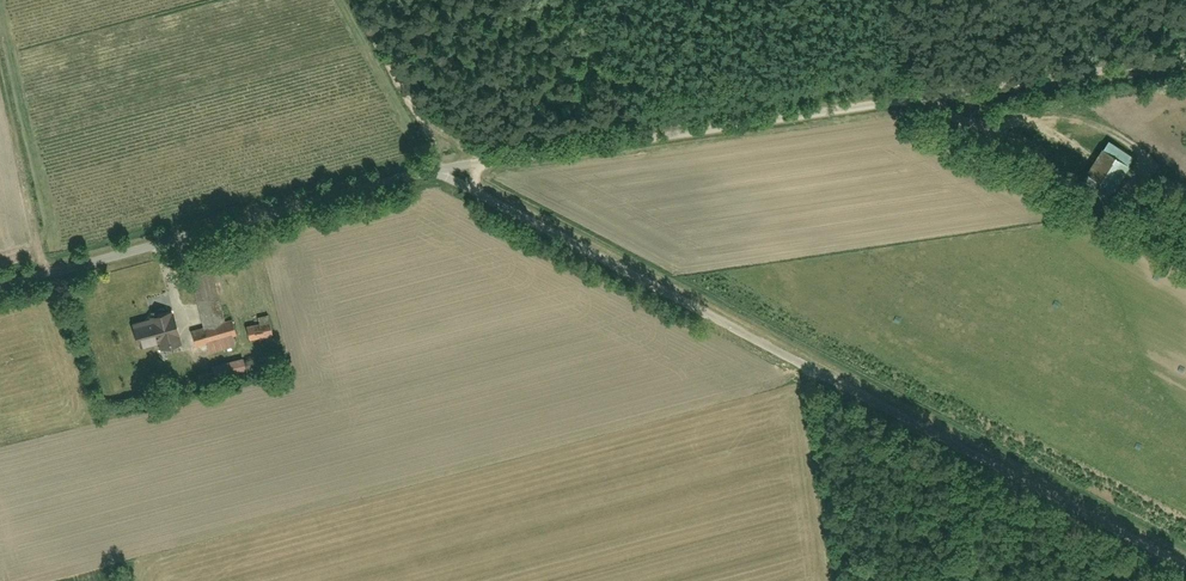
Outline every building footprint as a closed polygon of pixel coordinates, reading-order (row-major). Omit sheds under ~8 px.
[(1133,156),(1108,142),(1101,153),(1126,167),(1133,156)] [(1126,167),(1101,153),(1082,187),(1111,203),(1130,169),(1126,167)] [(197,347),(206,345),(208,354),(227,349),(224,341),(237,338),(232,319),(225,321),(211,267),(190,272),(204,326),(193,328),(197,347)] [(181,347),(178,339),(182,338),(175,314),(133,326),(139,349),(158,343),(161,352),(181,347)] [(247,324),(250,342),(273,337),(270,319),(247,324)] [(193,372),(197,386),(248,373),(244,359),(193,372)]
